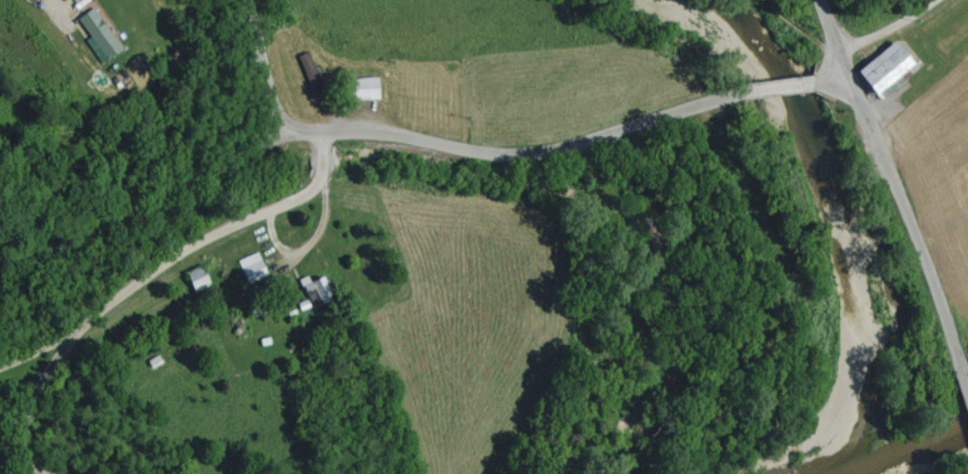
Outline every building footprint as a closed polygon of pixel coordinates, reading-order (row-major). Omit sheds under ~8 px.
[(90,51),(99,64),(118,50),(87,9),(72,20),(93,48),(90,51)] [(847,74),(864,98),(905,68),(888,44),(847,74)] [(342,102),(373,101),(373,80),(341,81),(342,102)] [(235,262),(244,285),(265,276),(256,254),(235,262)] [(191,295),(206,290),(199,268),(185,273),(191,295)] [(297,281),(309,306),(329,297),(320,278),(308,283),(305,278),(297,281)]
